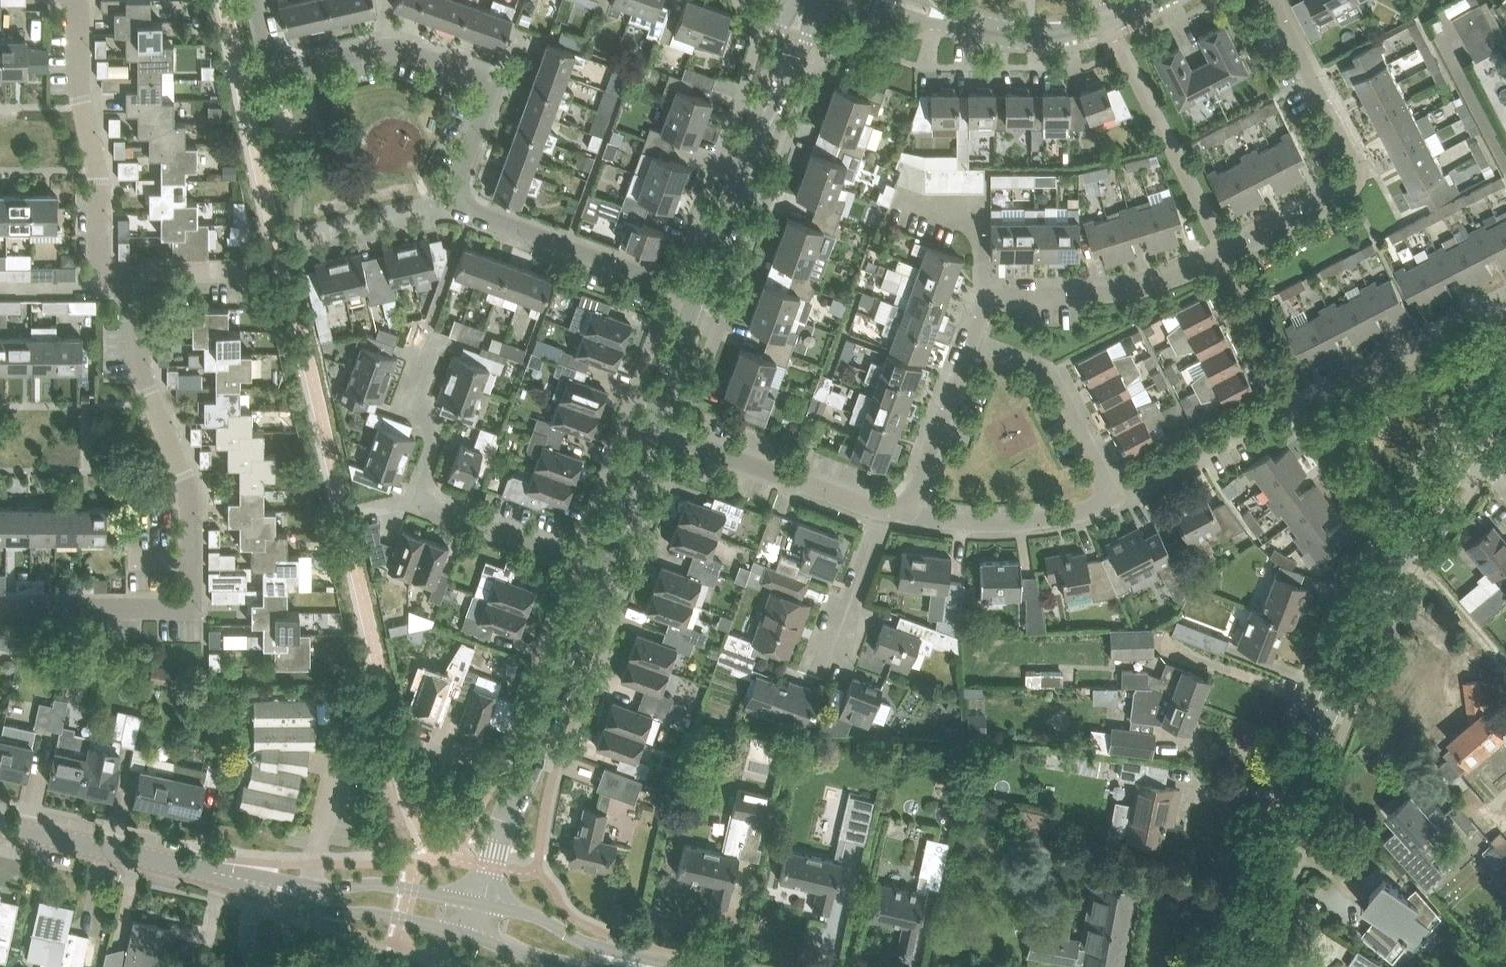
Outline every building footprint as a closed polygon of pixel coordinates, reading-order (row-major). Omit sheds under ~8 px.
[(151,20),(151,0),(101,0),(101,10),(115,10),(115,33),(126,33),(126,32),(138,32),(138,21),(151,21),(151,20)] [(308,27),(302,0),(294,0),(289,1),(288,0),(278,0),(286,32),(308,27)] [(308,27),(331,22),(326,0),(302,0),(308,27)] [(331,22),(354,16),(350,0),(326,0),(331,22)] [(354,16),(376,11),(374,0),(350,0),(354,16)] [(393,6),(415,14),(420,0),(395,0),(393,6)] [(415,14),(437,21),(444,0),(420,0),(415,14)] [(458,29),(469,0),(444,0),(437,21),(458,29)] [(458,29),(480,37),(490,10),(476,5),(478,0),(469,0),(458,29)] [(622,4),(633,8),(636,0),(599,0),(596,7),(618,15),(622,4)] [(661,31),(662,31),(668,14),(670,7),(659,3),(661,0),(636,0),(633,8),(654,16),(650,26),(661,31)] [(685,35),(695,39),(708,4),(696,0),(685,0),(678,18),(668,14),(662,31),(661,31),(659,38),(681,46),(685,35)] [(1300,18),(1311,40),(1312,40),(1323,34),(1317,23),(1321,20),(1321,21),(1335,14),(1342,24),(1364,13),(1357,1),(1358,0),(1310,0),(1316,10),(1300,18)] [(1413,2),(1419,13),(1424,10),(1419,0),(1416,0),(1413,2)] [(1480,2),(1453,18),(1477,60),(1504,45),(1480,2)] [(503,14),(490,10),(480,37),(502,45),(509,26),(516,6),(507,3),(503,14)] [(708,4),(695,39),(717,47),(730,12),(708,4)] [(202,9),(193,9),(193,19),(202,19),(202,9)] [(126,55),(138,55),(149,55),(149,44),(162,44),(162,43),(162,20),(151,20),(151,21),(138,21),(138,32),(126,32),(126,33),(126,55)] [(1409,25),(1422,50),(1430,46),(1417,21),(1409,25)] [(1218,99),(1221,97),(1216,87),(1247,71),(1223,24),(1199,37),(1211,59),(1201,65),(1218,99)] [(585,37),(572,32),(571,33),(562,29),(558,38),(581,47),(585,37)] [(13,35),(1,35),(1,38),(1,74),(26,74),(26,39),(13,39),(13,35)] [(106,55),(107,38),(95,38),(95,55),(106,55)] [(1357,80),(1358,83),(1390,66),(1382,51),(1387,48),(1382,39),(1355,53),(1359,60),(1343,69),(1350,84),(1357,80)] [(547,42),(539,64),(567,74),(572,61),(583,65),(586,56),(547,42)] [(138,55),(138,76),(138,78),(162,78),(162,66),(174,66),(174,43),(162,43),(162,44),(149,44),(149,55),(138,55)] [(1426,58),(1434,53),(1430,46),(1422,50),(1426,58)] [(1210,90),(1215,100),(1218,99),(1201,65),(1191,70),(1179,47),(1155,59),(1179,106),(1210,90)] [(37,69),(52,70),(53,59),(37,58),(37,69)] [(97,76),(103,76),(115,76),(115,65),(109,65),(108,59),(97,59),(97,76)] [(214,64),(202,64),(202,77),(214,77),(214,64)] [(567,74),(539,64),(532,85),(570,99),(573,92),(562,88),(567,74)] [(706,86),(710,74),(686,66),(682,77),(681,78),(694,82),(706,86)] [(1390,66),(1358,83),(1367,100),(1399,83),(1390,66)] [(1433,72),(1439,84),(1447,80),(1441,68),(1433,72)] [(662,95),(672,99),(668,110),(703,122),(711,100),(690,92),(694,82),(681,78),(682,77),(670,73),(662,95)] [(148,101),(162,101),(162,99),(162,78),(138,78),(138,76),(115,76),(103,76),(103,89),(126,89),(126,112),(138,112),(138,109),(148,109),(148,101)] [(608,78),(604,90),(606,90),(617,94),(621,83),(608,78)] [(1068,100),(1069,128),(1086,128),(1092,126),(1090,119),(1112,112),(1114,117),(1131,112),(1118,85),(1106,89),(1104,83),(1102,84),(1100,79),(1087,84),(1088,88),(1080,91),(1083,99),(1081,100),(1068,100)] [(1445,94),(1453,90),(1447,80),(1439,84),(1445,94)] [(857,93),(835,85),(827,107),(862,120),(866,109),(877,113),(878,110),(885,91),(861,82),(857,93)] [(1376,117),(1408,100),(1399,83),(1367,100),(1376,117)] [(567,108),(570,99),(532,85),(524,107),(551,117),(556,104),(567,108)] [(1031,128),(1052,128),(1052,121),(1068,121),(1068,128),(1069,128),(1068,100),(1068,91),(1066,91),(1066,86),(1052,86),(1052,91),(1043,91),(1043,100),(1031,100),(1031,121),(1031,128)] [(932,129),(932,133),(956,133),(957,133),(957,100),(957,92),(955,92),(955,87),(940,87),(941,92),(931,92),(931,101),(919,101),(909,129),(932,129)] [(956,133),(956,167),(960,167),(969,167),(968,143),(968,137),(974,136),(977,131),(994,131),(994,128),(994,100),(994,92),(992,92),(992,87),(978,87),(978,92),(968,92),(968,100),(957,100),(957,133),(956,133)] [(1031,121),(1031,100),(1031,91),(1029,91),(1029,87),(1015,87),(1015,91),(1005,92),(1006,100),(994,100),(994,128),(1006,128),(1006,121),(1031,121)] [(138,134),(149,134),(149,132),(160,132),(160,122),(174,122),(174,121),(174,99),(162,99),(162,101),(148,101),(148,109),(138,109),(138,112),(138,134)] [(1376,117),(1385,134),(1417,117),(1408,100),(1376,117)] [(1275,101),(1254,112),(1258,119),(1279,109),(1275,101)] [(1465,101),(1457,105),(1462,115),(1470,111),(1465,101)] [(558,135),(546,131),(551,117),(524,107),(516,129),(555,143),(558,135)] [(861,157),(873,124),(862,120),(827,107),(820,129),(841,137),(837,148),(861,157)] [(674,136),(695,144),(703,122),(668,110),(661,130),(650,126),(646,138),(670,147),(674,136)] [(1469,127),(1476,123),(1470,111),(1462,115),(1469,127)] [(1254,112),(1233,122),(1237,130),(1258,119),(1254,112)] [(120,134),(120,117),(109,117),(109,134),(120,134)] [(1385,134),(1393,151),(1425,134),(1417,117),(1385,134)] [(149,156),(161,156),(161,155),(171,155),(171,145),(185,145),(185,144),(185,121),(174,121),(174,122),(160,122),(160,132),(149,132),(149,134),(149,156)] [(1233,122),(1213,133),(1217,140),(1237,130),(1233,122)] [(541,147),(552,151),(555,143),(516,129),(508,150),(536,160),(541,147)] [(1283,140),(1271,146),(1291,185),(1305,178),(1296,161),(1304,157),(1290,131),(1281,135),(1283,140)] [(593,132),(588,146),(598,150),(603,136),(593,132)] [(1206,146),(1217,140),(1213,133),(1202,138),(1206,146)] [(1393,151),(1402,168),(1434,151),(1425,134),(1393,151)] [(646,138),(635,170),(645,174),(645,175),(680,188),(688,166),(666,158),(670,147),(646,138)] [(125,156),(125,139),(114,139),(114,156),(125,156)] [(612,158),(617,143),(608,140),(602,154),(612,158)] [(161,156),(161,177),(161,178),(185,178),(185,168),(197,168),(197,144),(185,144),(185,145),(171,145),(171,155),(161,155),(161,156)] [(1277,192),(1291,185),(1271,146),(1259,152),(1257,148),(1249,152),(1262,179),(1269,175),(1277,192)] [(853,179),(861,157),(837,148),(833,159),(812,151),(804,173),(839,186),(843,175),(853,179)] [(1472,163),(1473,165),(1480,161),(1482,166),(1490,162),(1483,148),(1475,152),(1476,154),(1458,164),(1460,169),(1472,163)] [(556,192),(559,184),(531,174),(536,160),(508,150),(500,172),(539,186),(556,192)] [(1434,151),(1402,168),(1411,185),(1443,168),(1434,151)] [(594,157),(581,152),(577,166),(590,170),(594,157)] [(1256,182),(1262,179),(1249,152),(1240,156),(1243,161),(1231,167),(1250,206),(1264,198),(1256,182)] [(1149,155),(1137,158),(1139,167),(1151,164),(1149,155)] [(905,184),(925,191),(925,167),(899,157),(895,167),(900,169),(897,181),(905,184)] [(1125,161),(1127,170),(1139,167),(1137,158),(1125,161)] [(118,177),(136,177),(137,177),(137,160),(118,160),(118,177)] [(1095,178),(1096,177),(1109,174),(1107,166),(1092,169),(1095,178)] [(937,191),(937,167),(925,167),(925,191),(937,191)] [(949,191),(948,167),(937,167),(937,191),(949,191)] [(956,167),(948,167),(949,191),(961,191),(960,167),(956,167)] [(972,167),(969,167),(960,167),(961,191),(972,191),(972,167)] [(984,167),(972,167),(972,191),(984,191),(984,167)] [(1237,213),(1250,206),(1231,167),(1218,173),(1216,169),(1207,173),(1221,200),(1228,196),(1237,213)] [(1451,184),(1443,168),(1411,185),(1412,187),(1405,191),(1413,205),(1430,197),(1434,204),(1460,191),(1455,182),(1451,184)] [(1085,195),(1099,190),(1096,177),(1095,178),(1092,169),(1078,173),(1079,187),(1083,186),(1085,195)] [(525,190),(537,194),(539,186),(500,172),(492,194),(520,204),(525,190)] [(846,200),(835,196),(839,186),(804,173),(796,195),(817,203),(813,213),(838,222),(846,200)] [(991,186),(1013,186),(1013,173),(991,173),(991,186)] [(1035,185),(1035,173),(1013,173),(1013,186),(1035,185)] [(1056,174),(1042,174),(1042,185),(1056,184),(1056,174)] [(626,192),(625,197),(622,204),(646,212),(650,202),(672,210),(680,188),(645,175),(637,196),(626,192)] [(1482,186),(1486,194),(1505,184),(1505,182),(1503,176),(1482,186)] [(185,178),(161,178),(161,177),(137,177),(136,177),(136,190),(149,190),(150,213),(161,213),(161,212),(172,212),(172,200),(185,200),(185,178)] [(896,184),(886,181),(883,190),(880,189),(876,199),(889,204),(896,184)] [(1462,196),(1466,204),(1486,194),(1482,186),(1462,196)] [(1148,196),(1150,200),(1164,246),(1179,242),(1174,224),(1182,222),(1173,193),(1163,196),(1161,191),(1148,196)] [(589,192),(585,203),(599,209),(603,197),(589,192)] [(29,228),(29,239),(31,239),(31,194),(7,194),(7,228),(29,228)] [(61,239),(61,228),(56,228),(56,194),(31,194),(31,239),(61,239)] [(1442,207),(1446,215),(1466,204),(1462,196),(1442,207)] [(1046,197),(1035,197),(1035,207),(1035,257),(1049,257),(1049,265),(1057,265),(1057,220),(1056,207),(1046,207),(1046,197)] [(1068,207),(1056,207),(1057,220),(1057,265),(1065,265),(1065,256),(1079,256),(1079,207),(1079,198),(1068,197),(1068,207)] [(161,212),(161,213),(161,235),(173,235),(173,234),(185,234),(185,223),(197,223),(197,200),(185,200),(172,200),(172,212),(161,212)] [(1164,246),(1150,200),(1128,207),(1137,236),(1144,233),(1149,251),(1164,246)] [(664,231),(643,223),(646,212),(622,204),(618,216),(629,220),(621,241),(656,254),(664,231)] [(1014,265),(1013,207),(991,207),(991,257),(1006,257),(1006,265),(1014,265)] [(1035,207),(1025,207),(1013,207),(1014,265),(1022,265),(1022,257),(1035,257),(1035,207)] [(1119,210),(1121,214),(1108,218),(1121,260),(1136,255),(1130,238),(1137,236),(1128,207),(1119,210)] [(1425,225),(1434,221),(1446,215),(1442,207),(1421,217),(1425,225)] [(1497,214),(1498,217),(1505,232),(1505,210),(1497,214)] [(1498,217),(1497,214),(1495,211),(1483,218),(1486,224),(1478,228),(1492,254),(1498,251),(1505,266),(1505,232),(1498,217)] [(809,224),(788,216),(780,238),(815,251),(823,230),(833,234),(838,222),(813,213),(809,224)] [(1405,236),(1412,232),(1425,225),(1421,217),(1401,228),(1405,236)] [(130,235),(130,218),(119,218),(119,235),(130,235)] [(1100,247),(1106,265),(1121,260),(1108,218),(1095,223),(1093,218),(1083,221),(1092,250),(1100,247)] [(173,234),(173,235),(173,257),(209,257),(209,223),(197,223),(185,223),(185,234),(173,234)] [(1394,241),(1405,236),(1401,228),(1390,234),(1394,241)] [(1472,236),(1460,243),(1480,281),(1494,274),(1485,258),(1492,254),(1478,228),(1470,232),(1472,236)] [(1455,233),(1442,240),(1445,245),(1437,249),(1451,275),(1458,272),(1466,288),(1480,281),(1460,243),(1459,243),(1455,233)] [(429,237),(406,242),(414,279),(436,274),(435,275),(440,277),(447,259),(434,261),(429,237)] [(794,268),(790,279),(814,288),(818,276),(826,255),(815,251),(780,238),(772,260),(794,268)] [(130,258),(130,240),(119,240),(119,258),(130,258)] [(911,250),(923,255),(920,266),(961,281),(964,274),(956,271),(961,257),(915,240),(911,250)] [(389,273),(378,276),(383,300),(396,297),(393,284),(414,279),(406,242),(383,247),(389,273)] [(1362,248),(1366,256),(1378,250),(1374,242),(1362,248)] [(255,245),(246,245),(246,257),(257,257),(256,251),(255,245)] [(463,277),(476,281),(486,254),(464,246),(450,285),(459,288),(463,277)] [(1453,295),(1445,279),(1451,275),(1437,249),(1430,253),(1432,257),(1419,263),(1439,302),(1453,295)] [(368,289),(371,303),(383,300),(378,276),(367,278),(361,252),(338,258),(346,294),(368,289)] [(508,262),(486,254),(476,281),(490,286),(486,298),(494,300),(508,262)] [(325,299),(346,294),(338,258),(315,263),(321,289),(310,292),(315,316),(328,313),(325,299)] [(1343,258),(1332,263),(1336,271),(1347,265),(1343,258)] [(894,269),(887,267),(884,276),(946,298),(951,286),(958,288),(961,281),(920,266),(919,266),(898,259),(894,269)] [(530,270),(508,262),(494,300),(502,303),(506,292),(520,297),(530,270)] [(1332,263),(1321,269),(1325,277),(1336,271),(1332,263)] [(1426,309),(1439,302),(1419,263),(1407,270),(1405,265),(1396,270),(1401,279),(1410,297),(1417,293),(1426,309)] [(7,266),(7,278),(31,278),(31,266),(7,266)] [(31,278),(56,278),(56,277),(56,266),(31,266),(31,278)] [(552,277),(530,270),(520,297),(533,302),(529,313),(538,316),(552,277)] [(880,285),(897,292),(894,302),(946,321),(949,314),(942,311),(946,298),(884,276),(880,285)] [(1377,280),(1369,284),(1382,311),(1389,307),(1397,324),(1412,316),(1392,278),(1379,285),(1377,280)] [(805,322),(813,301),(810,299),(814,288),(790,279),(786,290),(765,282),(757,304),(792,316),(805,322)] [(1303,279),(1292,284),(1296,292),(1307,286),(1303,279)] [(1284,298),(1296,292),(1292,284),(1280,290),(1284,298)] [(1361,288),(1363,293),(1351,299),(1371,338),(1385,331),(1376,314),(1382,311),(1369,284),(1361,288)] [(863,290),(859,303),(869,307),(874,294),(863,290)] [(589,318),(586,325),(584,331),(623,345),(631,323),(607,314),(611,303),(583,293),(578,304),(583,306),(580,315),(589,318)] [(1166,333),(1171,343),(1217,319),(1211,306),(1213,304),(1208,293),(1162,317),(1169,331),(1166,333)] [(1351,299),(1338,306),(1335,302),(1328,305),(1342,332),(1348,328),(1357,345),(1371,338),(1351,299)] [(21,300),(7,300),(7,312),(21,312),(21,300)] [(43,312),(57,312),(57,300),(43,300),(43,312)] [(70,300),(57,300),(57,312),(71,312),(70,300)] [(893,303),(892,302),(885,322),(931,339),(936,326),(944,329),(946,321),(894,302),(893,303)] [(749,326),(770,334),(766,344),(790,353),(798,331),(788,327),(792,316),(757,304),(749,326)] [(1336,335),(1342,332),(1328,305),(1320,309),(1322,314),(1310,320),(1330,359),(1344,352),(1336,335)] [(229,330),(229,329),(228,307),(166,307),(166,320),(193,320),(193,342),(204,342),(217,342),(216,330),(229,330)] [(449,334),(456,336),(462,321),(455,319),(449,334)] [(1176,353),(1195,348),(1201,358),(1230,343),(1217,319),(1171,343),(1166,346),(1170,354),(1175,351),(1176,353)] [(1316,366),(1330,359),(1310,320),(1298,326),(1296,322),(1287,327),(1300,353),(1308,349),(1316,366)] [(462,321),(456,336),(477,344),(482,329),(462,321)] [(927,352),(931,339),(885,322),(881,331),(894,336),(890,347),(931,363),(934,354),(927,352)] [(1151,322),(1143,327),(1147,334),(1155,330),(1151,322)] [(380,326),(376,337),(395,344),(399,334),(392,331),(380,326)] [(331,327),(319,330),(321,340),(333,337),(331,327)] [(217,342),(204,342),(204,364),(216,364),(229,364),(229,352),(241,352),(241,329),(229,329),(229,330),(216,330),(217,342)] [(1143,337),(1139,329),(1131,333),(1135,341),(1143,337)] [(356,343),(362,345),(354,366),(390,379),(398,357),(372,348),(376,337),(360,331),(356,343)] [(615,368),(623,345),(584,331),(576,353),(562,349),(558,360),(586,370),(590,359),(615,368)] [(32,337),(7,337),(7,370),(32,370),(32,337)] [(32,337),(32,370),(57,370),(57,337),(32,337)] [(82,337),(57,337),(57,370),(82,370),(82,337)] [(503,340),(499,351),(507,354),(522,359),(525,347),(503,340)] [(1191,381),(1192,382),(1196,390),(1242,367),(1230,343),(1201,358),(1185,366),(1192,380),(1191,381)] [(763,355),(741,347),(733,369),(768,382),(776,361),(786,365),(790,353),(766,344),(763,355)] [(454,354),(446,376),(481,389),(487,374),(499,378),(507,354),(499,351),(485,346),(479,363),(454,354)] [(1083,372),(1090,385),(1136,361),(1131,351),(1112,356),(1106,346),(1074,362),(1080,373),(1083,372)] [(169,364),(169,347),(158,347),(158,364),(169,364)] [(843,348),(839,359),(847,362),(851,351),(843,348)] [(216,364),(216,386),(241,386),(241,375),(252,375),(252,352),(241,352),(229,352),(229,364),(216,364)] [(871,360),(867,369),(914,386),(919,373),(926,376),(929,368),(888,353),(883,364),(871,360)] [(1150,354),(1142,358),(1147,367),(1155,364),(1150,354)] [(834,371),(843,374),(847,362),(839,359),(834,371)] [(560,374),(552,396),(560,398),(559,399),(598,413),(606,390),(582,382),(586,370),(558,360),(554,372),(560,374)] [(1141,371),(1140,369),(1136,361),(1090,385),(1102,409),(1131,394),(1126,384),(1141,371)] [(1164,367),(1168,375),(1176,371),(1172,363),(1164,367)] [(370,397),(382,401),(390,379),(354,366),(347,387),(341,385),(337,397),(366,407),(370,397)] [(1249,380),(1242,367),(1196,390),(1201,400),(1220,395),(1226,406),(1257,390),(1252,379),(1249,380)] [(167,386),(176,386),(178,386),(178,380),(178,368),(167,368),(167,386)] [(775,397),(764,393),(768,382),(733,369),(725,391),(747,399),(743,410),(767,419),(774,400),(775,397)] [(864,379),(876,384),(873,394),(914,409),(917,402),(909,399),(914,386),(867,369),(864,379)] [(1152,373),(1156,381),(1164,377),(1160,369),(1152,373)] [(1180,378),(1176,371),(1168,375),(1172,382),(1180,378)] [(178,386),(200,386),(200,374),(178,374),(178,380),(178,386)] [(479,412),(473,410),(481,389),(446,376),(438,398),(463,407),(459,418),(475,424),(479,412)] [(1168,385),(1164,377),(1156,381),(1160,389),(1168,385)] [(205,421),(216,421),(216,420),(228,420),(228,409),(241,409),(241,408),(241,386),(216,386),(178,386),(176,386),(177,398),(198,399),(198,410),(204,410),(205,421)] [(815,386),(811,397),(818,400),(818,398),(822,388),(815,386)] [(822,388),(818,398),(827,401),(830,391),(822,388)] [(873,394),(860,390),(853,410),(899,427),(904,414),(911,417),(914,409),(873,394)] [(1131,394),(1102,409),(1114,433),(1161,409),(1155,399),(1136,404),(1131,394)] [(1201,419),(1188,394),(1180,398),(1193,423),(1201,419)] [(286,396),(281,400),(281,408),(293,408),(290,396),(286,396)] [(811,397),(808,406),(815,409),(818,400),(811,397)] [(815,409),(823,411),(827,401),(818,398),(818,400),(815,409)] [(551,421),(538,416),(534,428),(562,438),(566,427),(590,436),(598,413),(559,399),(551,421)] [(1176,401),(1161,409),(1114,433),(1121,446),(1119,447),(1124,458),(1156,442),(1150,431),(1165,418),(1164,415),(1167,414),(1168,417),(1181,410),(1176,401)] [(228,420),(216,420),(216,421),(216,443),(228,443),(240,443),(240,431),(252,431),(252,408),(241,408),(241,409),(228,409),(228,420)] [(379,426),(372,446),(407,459),(415,437),(390,428),(394,417),(370,409),(366,421),(379,426)] [(862,424),(858,435),(899,450),(902,442),(895,440),(899,427),(853,410),(849,419),(862,424)] [(817,420),(809,441),(818,444),(821,433),(826,423),(817,420)] [(202,443),(202,426),(191,426),(191,443),(202,443)] [(527,447),(527,451),(539,455),(535,467),(574,481),(582,458),(558,449),(562,438),(534,428),(529,440),(527,447)] [(264,453),(264,431),(252,431),(240,431),(240,443),(228,443),(228,466),(240,465),(252,465),(252,454),(264,454),(264,453)] [(501,434),(495,431),(491,440),(477,435),(473,447),(460,442),(447,478),(470,486),(479,461),(490,465),(498,443),(501,434)] [(897,457),(899,450),(858,435),(854,445),(841,441),(838,451),(884,468),(889,454),(897,457)] [(790,443),(780,439),(777,449),(786,452),(790,443)] [(399,481),(407,459),(372,446),(364,467),(349,462),(352,477),(370,483),(374,472),(399,481)] [(1254,475),(1263,486),(1298,460),(1288,447),(1273,459),(1268,452),(1244,470),(1250,478),(1254,475)] [(212,466),(212,448),(200,448),(200,466),(212,466)] [(240,487),(264,488),(264,477),(276,477),(276,453),(264,453),(264,454),(252,454),(252,465),(240,465),(240,487)] [(1307,473),(1298,460),(1263,486),(1271,497),(1267,500),(1272,507),(1296,489),(1292,484),(1307,473)] [(542,495),(566,503),(574,481),(535,467),(530,480),(513,474),(508,477),(502,493),(538,506),(542,495)] [(215,487),(220,487),(220,470),(209,470),(209,487),(215,487)] [(1229,481),(1224,484),(1222,486),(1229,496),(1237,491),(1229,481)] [(1278,514),(1281,511),(1290,523),(1325,497),(1315,484),(1301,495),(1296,489),(1272,507),(1278,514)] [(240,487),(220,487),(215,487),(215,500),(228,500),(228,522),(240,522),(240,521),(252,521),(252,510),(264,510),(264,509),(264,488),(240,487)] [(1205,493),(1172,510),(1188,541),(1214,527),(1220,539),(1244,527),(1225,500),(1212,507),(1205,493)] [(682,510),(678,521),(717,535),(722,522),(736,527),(744,506),(715,495),(713,500),(708,499),(704,500),(702,504),(686,498),(686,500),(682,499),(679,501),(678,505),(679,508),(682,510)] [(1298,534),(1294,537),(1299,544),(1323,526),(1319,520),(1334,509),(1325,497),(1290,523),(1298,534)] [(6,506),(6,539),(30,539),(30,507),(6,506)] [(55,507),(30,507),(30,539),(55,539),(55,507)] [(55,539),(80,539),(80,507),(55,507),(55,539)] [(106,507),(80,507),(80,539),(106,540),(106,507)] [(240,521),(240,522),(240,544),(251,544),(251,542),(263,542),(263,532),(276,532),(276,509),(264,509),(264,510),(252,510),(252,521),(240,521)] [(1242,514),(1250,524),(1257,519),(1249,509),(1242,514)] [(1257,534),(1264,529),(1257,519),(1250,524),(1257,534)] [(694,552),(690,563),(718,573),(723,562),(709,557),(717,535),(678,521),(670,543),(694,552)] [(1343,521),(1328,532),(1323,526),(1299,544),(1305,551),(1309,548),(1317,560),(1352,534),(1343,521)] [(794,534),(809,540),(802,560),(781,553),(775,569),(806,580),(810,568),(832,576),(842,550),(835,548),(839,536),(799,522),(794,534)] [(1494,526),(1472,544),(1468,548),(1494,579),(1505,569),(1505,568),(1505,540),(1494,526)] [(220,544),(220,527),(209,527),(209,544),(220,544)] [(389,568),(412,576),(425,538),(403,529),(394,554),(382,549),(380,540),(368,543),(372,562),(393,557),(389,568)] [(1112,553),(1102,558),(1110,576),(1118,592),(1129,587),(1126,581),(1129,580),(1131,579),(1153,568),(1157,565),(1167,585),(1174,582),(1182,577),(1182,576),(1168,549),(1159,531),(1145,538),(1140,529),(1126,536),(1125,535),(1107,544),(1112,553)] [(251,542),(251,544),(252,567),(263,567),(263,566),(275,566),(275,555),(287,555),(287,554),(287,532),(276,532),(263,532),(263,542),(251,542)] [(448,546),(425,538),(412,576),(434,584),(429,598),(440,602),(451,574),(439,570),(448,546)] [(1270,556),(1281,562),(1285,554),(1274,548),(1270,556)] [(220,553),(220,550),(209,550),(209,567),(236,567),(235,553),(220,553)] [(899,572),(897,586),(909,588),(929,591),(931,591),(946,593),(942,618),(937,618),(936,627),(958,635),(960,622),(962,605),(962,599),(964,585),(948,583),(950,571),(951,557),(945,556),(902,551),(901,555),(899,572)] [(1063,553),(1045,556),(1049,579),(1061,576),(1065,596),(1092,592),(1093,599),(1119,595),(1118,592),(1110,576),(1102,558),(1087,561),(1086,552),(1063,556),(1063,553)] [(263,588),(287,588),(287,589),(299,589),(299,578),(299,554),(287,554),(287,555),(275,555),(275,566),(263,566),(263,567),(263,588)] [(1292,568),(1296,560),(1285,554),(1281,562),(1292,568)] [(482,571),(495,576),(487,598),(526,612),(534,590),(510,581),(514,569),(486,559),(482,571)] [(1021,560),(980,561),(980,581),(981,597),(1021,597),(1021,576),(1021,560)] [(763,580),(801,594),(806,580),(775,569),(754,561),(746,582),(760,588),(763,580)] [(662,566),(654,588),(693,602),(701,580),(714,585),(718,573),(690,563),(686,574),(662,566)] [(209,588),(212,588),(247,588),(247,573),(220,573),(220,570),(209,571),(209,588)] [(1261,612),(1285,622),(1292,625),(1307,587),(1275,575),(1261,611),(1261,612)] [(17,590),(30,590),(30,578),(17,578),(17,590)] [(45,578),(30,578),(30,590),(45,590),(45,578)] [(67,590),(79,590),(79,578),(67,578),(67,590)] [(94,578),(79,578),(79,590),(94,591),(94,578)] [(1472,608),(1492,593),(1485,584),(1465,599),(1472,608)] [(964,585),(962,599),(973,600),(975,586),(964,585)] [(254,588),(247,588),(212,588),(212,601),(252,601),(252,623),(263,623),(263,622),(275,622),(275,611),(288,611),(287,589),(287,588),(263,588),(254,588)] [(646,611),(684,625),(693,602),(654,588),(646,611)] [(809,604),(772,591),(750,653),(766,659),(770,648),(787,654),(799,623),(802,624),(809,604)] [(494,626),(518,635),(526,612),(487,598),(487,599),(474,594),(462,627),(490,637),(494,626)] [(1482,623),(1501,608),(1490,595),(1471,610),(1482,623)] [(1039,596),(1026,596),(1026,626),(1026,631),(1045,630),(1039,597),(1039,596)] [(1271,657),(1285,622),(1261,612),(1261,611),(1251,608),(1237,644),(1271,657)] [(248,645),(275,645),(287,645),(287,634),(299,634),(299,633),(299,610),(288,611),(275,611),(275,622),(263,622),(263,623),(263,634),(248,633),(248,645)] [(884,622),(874,650),(887,654),(886,658),(892,660),(890,665),(908,672),(916,648),(929,653),(932,645),(951,651),(952,648),(959,651),(958,635),(936,627),(906,616),(902,629),(884,622)] [(407,621),(387,626),(389,634),(389,635),(407,631),(407,621)] [(1229,639),(1184,622),(1181,628),(1174,625),(1170,633),(1223,653),(1229,639)] [(689,626),(684,638),(694,641),(698,629),(689,626)] [(407,631),(406,636),(420,641),(425,627),(407,631)] [(1111,657),(1154,655),(1153,627),(1110,628),(1111,657)] [(221,646),(220,628),(209,628),(209,646),(221,646)] [(20,651),(23,637),(0,632),(0,646),(20,651)] [(311,668),(311,633),(299,633),(299,634),(287,634),(287,645),(275,645),(275,668),(311,668)] [(676,647),(637,633),(629,656),(668,670),(676,647)] [(680,649),(690,653),(694,641),(684,638),(680,649)] [(751,672),(757,656),(723,643),(717,661),(751,672)] [(221,668),(221,651),(209,651),(209,668),(221,668)] [(437,716),(446,692),(457,696),(467,668),(472,656),(463,653),(458,665),(450,662),(441,674),(428,669),(427,672),(419,670),(415,672),(409,687),(412,692),(419,694),(414,708),(437,716)] [(473,670),(478,658),(472,656),(467,668),(457,696),(468,700),(460,724),(483,733),(502,680),(473,670)] [(621,678),(660,693),(668,670),(629,656),(621,678)] [(1209,678),(1167,661),(1161,676),(1153,673),(1148,686),(1153,686),(1172,694),(1198,704),(1209,678)] [(145,666),(140,670),(144,675),(149,671),(145,666)] [(1036,667),(1026,667),(1026,684),(1063,684),(1063,671),(1036,671),(1036,667)] [(808,708),(814,710),(820,691),(789,680),(787,686),(778,683),(779,681),(758,673),(746,707),(782,724),(785,715),(803,722),(808,708)] [(868,724),(881,687),(872,684),(853,677),(840,712),(827,707),(820,726),(818,733),(847,734),(852,718),(868,724)] [(1441,764),(1439,766),(1445,773),(1451,780),(1460,772),(1501,736),(1505,734),(1485,711),(1484,712),(1483,699),(1480,679),(1466,681),(1471,723),(1451,740),(1454,744),(1445,752),(1449,757),(1441,764)] [(1095,684),(1095,699),(1121,700),(1121,685),(1095,684)] [(1162,720),(1188,730),(1198,704),(1172,694),(1153,686),(1148,686),(1135,686),(1135,688),(1133,688),(1130,719),(1161,723),(1162,720)] [(664,694),(660,705),(669,709),(679,712),(682,705),(672,701),(674,697),(664,694)] [(60,730),(49,782),(80,789),(91,737),(73,733),(74,727),(63,725),(68,699),(54,696),(53,704),(48,728),(60,730)] [(303,751),(303,748),(314,748),(313,741),(315,736),(315,734),(313,728),(313,717),(315,712),(315,710),(313,704),(313,698),(253,698),(253,748),(275,748),(273,764),(253,760),(248,784),(244,783),(241,796),(242,803),(241,808),(257,812),(264,815),(265,815),(270,814),(290,819),(291,813),(294,807),(294,806),(294,801),(296,790),(299,784),(299,782),(299,777),(301,767),(305,766),(307,761),(308,759),(307,754),(303,751)] [(35,725),(48,728),(53,704),(40,701),(35,725)] [(652,715),(613,701),(605,724),(644,737),(652,715)] [(134,746),(147,749),(156,704),(143,702),(140,715),(134,746)] [(656,717),(665,720),(669,709),(660,705),(656,717)] [(117,763),(121,743),(134,746),(140,715),(127,712),(121,739),(112,737),(111,741),(91,737),(80,789),(111,795),(118,763),(117,763)] [(0,738),(0,740),(0,771),(25,777),(35,729),(4,722),(0,738)] [(597,746),(635,760),(644,737),(605,724),(597,746)] [(1110,725),(1107,750),(1152,755),(1155,731),(1110,725)] [(989,751),(989,744),(973,742),(973,749),(989,751)] [(135,801),(167,808),(174,775),(172,775),(175,762),(175,761),(159,757),(156,757),(152,758),(151,759),(149,762),(147,770),(141,769),(139,781),(135,801)] [(1123,757),(1119,777),(1133,780),(1137,760),(1123,757)] [(649,765),(640,761),(635,773),(645,776),(649,765)] [(174,775),(167,808),(197,814),(201,795),(207,768),(175,762),(172,775),(174,775)] [(642,780),(605,766),(597,788),(634,802),(642,780)] [(1127,832),(1126,835),(1161,842),(1167,808),(1174,810),(1178,789),(1137,780),(1133,803),(1115,799),(1108,832),(1122,835),(1122,831),(1127,832)] [(1470,785),(1455,799),(1458,802),(1467,812),(1482,798),(1470,785)] [(731,814),(735,815),(729,843),(756,849),(768,793),(741,787),(741,788),(737,787),(731,814)] [(1400,827),(1385,840),(1428,888),(1443,874),(1431,860),(1430,861),(1417,846),(1427,837),(1425,834),(1437,822),(1447,814),(1440,806),(1427,791),(1418,799),(1413,792),(1388,814),(1400,827)] [(875,801),(848,794),(837,838),(832,860),(786,850),(780,879),(817,888),(813,909),(830,913),(841,862),(840,862),(845,840),(864,845),(875,801)] [(1458,802),(1448,811),(1469,834),(1479,825),(1467,812),(1458,802)] [(600,839),(607,813),(585,807),(578,834),(575,833),(569,860),(609,869),(616,843),(600,839)] [(1015,821),(1027,824),(1026,830),(1047,834),(1051,814),(1017,808),(1015,821)] [(1493,841),(1505,855),(1505,854),(1505,835),(1501,829),(1491,838),(1493,841)] [(926,885),(938,888),(948,841),(927,837),(915,890),(879,882),(871,916),(903,923),(898,948),(912,951),(925,892),(926,885)] [(1484,849),(1496,863),(1505,855),(1493,841),(1484,849)] [(710,904),(727,907),(739,857),(684,845),(677,874),(715,883),(710,904)] [(1377,916),(1362,935),(1393,961),(1408,942),(1416,948),(1433,927),(1442,916),(1416,886),(1407,896),(1385,877),(1363,904),(1377,916)] [(1136,885),(1098,878),(1086,946),(1056,940),(1057,936),(1031,931),(1027,955),(1093,966),(1121,966),(1136,885)] [(80,966),(83,966),(89,936),(68,931),(73,905),(40,898),(28,956),(80,966)] [(169,926),(134,919),(123,966),(160,966),(169,926)] [(1359,949),(1348,966),(1350,966),(1387,966),(1359,949)]
